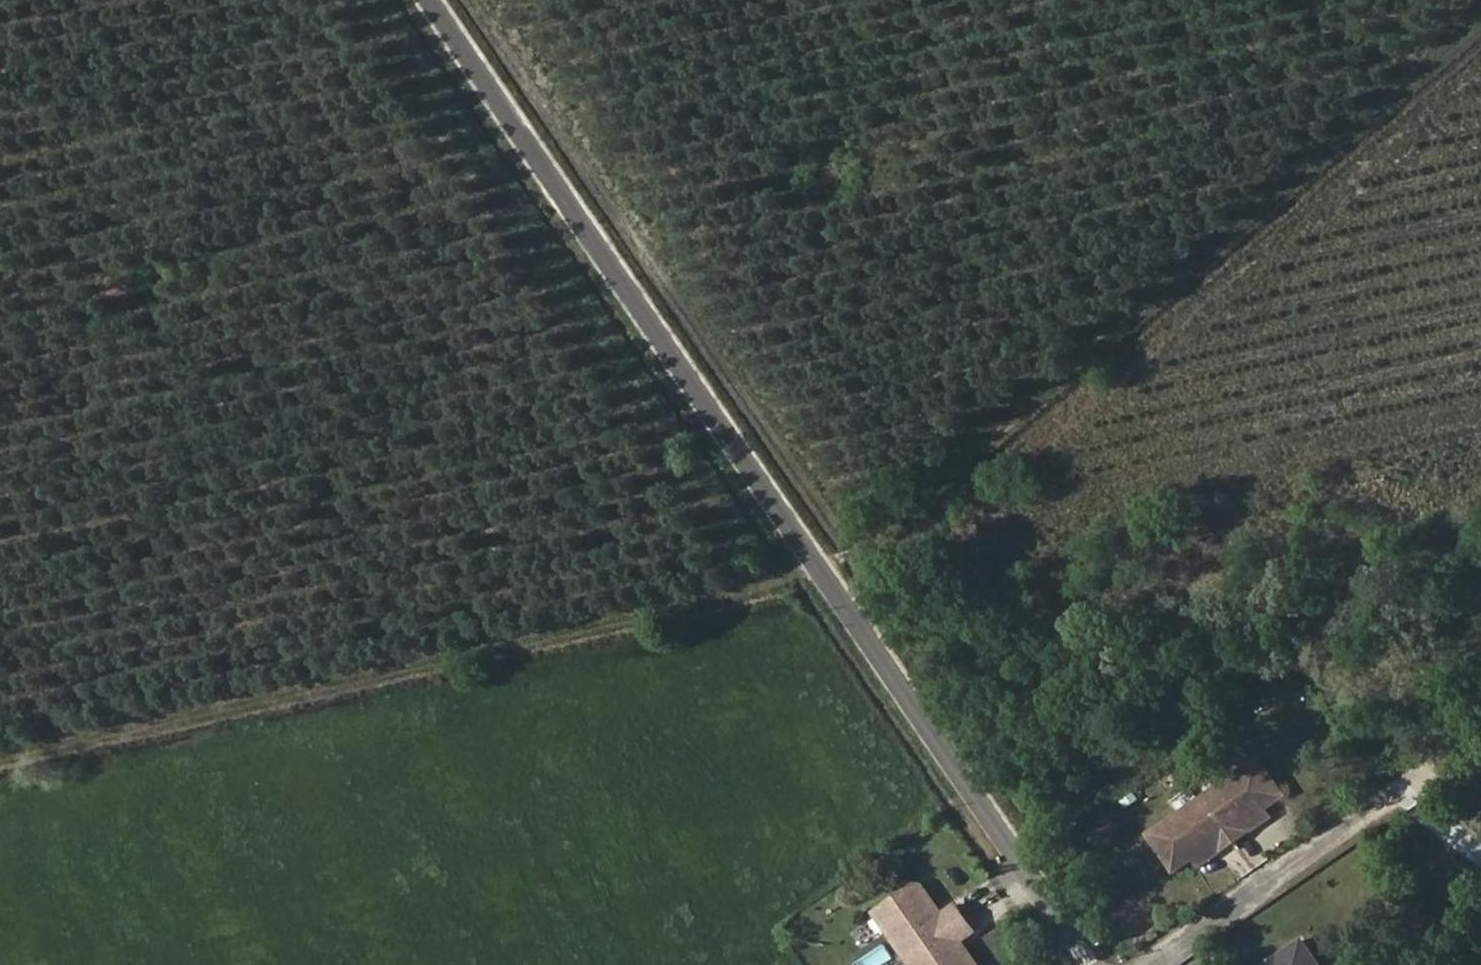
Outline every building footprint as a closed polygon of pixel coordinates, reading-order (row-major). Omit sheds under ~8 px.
[(1245,824),(1266,810),(1286,798),(1261,761),(1205,798),(1236,842),(1250,832),(1245,824)] [(1224,850),(1236,842),(1205,798),(1149,834),(1175,876),(1194,863),(1219,843),(1224,850)] [(1250,832),(1271,819),(1266,810),(1245,824),(1250,832)] [(1194,863),(1199,868),(1224,850),(1219,843),(1194,863)] [(915,964),(978,964),(964,944),(979,933),(969,920),(960,906),(943,916),(923,886),(880,916),(911,960),(915,964)] [(1264,964),(1317,964),(1301,940),(1264,964)]
